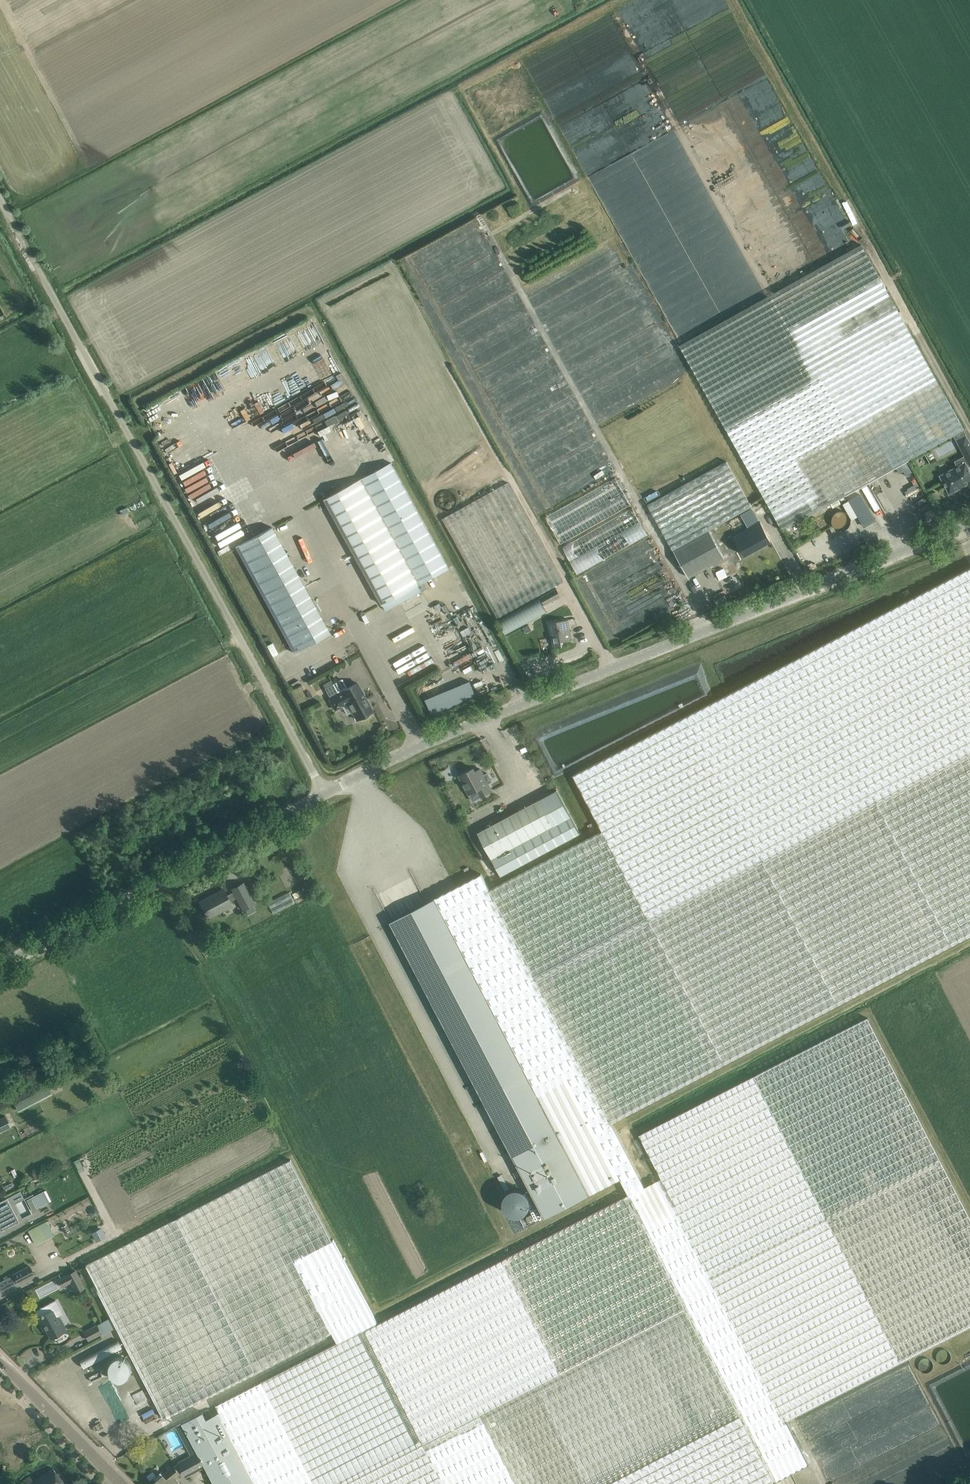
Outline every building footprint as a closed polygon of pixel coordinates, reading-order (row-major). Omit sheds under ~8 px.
[(964,429),(908,328),(861,243),(679,344),(726,428),(726,429),(782,530),(964,429)] [(969,465),(969,444),(965,435),(957,440),(969,465)] [(391,461),(361,478),(419,584),(450,567),(391,461)] [(674,550),(709,530),(752,507),(727,461),(648,505),(674,550)] [(940,476),(950,493),(960,487),(959,485),(969,479),(969,472),(967,466),(969,465),(967,461),(940,476)] [(419,584),(361,478),(324,498),(378,596),(382,604),(386,610),(422,591),(419,584)] [(619,478),(545,513),(559,541),(633,506),(619,478)] [(498,618),(563,582),(508,482),(443,518),(498,618)] [(864,526),(875,520),(860,494),(850,500),(864,526)] [(562,545),(577,573),(649,534),(634,506),(562,545)] [(771,541),(760,521),(733,535),(744,556),(771,541)] [(272,527),(236,547),(294,653),(330,633),(272,527)] [(709,530),(674,550),(689,577),(724,557),(709,530)] [(720,579),(729,575),(725,567),(717,571),(720,579)] [(436,897),(590,1193),(620,1177),(629,1194),(630,1194),(645,1186),(611,1122),(951,944),(969,935),(969,568),(801,656),(573,774),(603,831),(490,890),(482,874),(436,897)] [(556,588),(541,596),(545,604),(561,596),(556,588)] [(572,639),(570,629),(568,619),(549,622),(553,648),(562,646),(561,641),(572,639)] [(528,624),(523,627),(526,633),(532,630),(528,624)] [(335,709),(342,705),(347,714),(352,711),(357,719),(360,718),(361,719),(363,719),(365,718),(367,717),(368,716),(370,714),(369,713),(372,711),(357,683),(347,688),(342,678),(333,684),(338,694),(329,699),(335,709)] [(471,680),(426,698),(432,714),(478,696),(471,680)] [(480,787),(484,794),(492,790),(480,768),(475,771),(473,768),(459,775),(469,794),(480,787)] [(580,833),(556,789),(539,799),(477,832),(492,858),(501,875),(580,833)] [(256,910),(252,903),(254,902),(244,882),(231,889),(233,892),(227,895),(223,889),(200,902),(208,917),(232,904),(230,901),(236,898),(242,909),(244,908),(247,915),(256,910)] [(284,894),(269,903),(274,911),(286,904),(285,904),(289,902),(284,894)] [(436,897),(391,921),(545,1216),(590,1193),(436,897)] [(203,949),(210,945),(204,933),(196,937),(203,949)] [(661,1178),(713,1279),(941,1160),(868,1017),(639,1134),(661,1178)] [(30,1095),(35,1104),(52,1094),(48,1086),(30,1095)] [(30,1095),(14,1104),(19,1112),(35,1104),(30,1095)] [(0,1119),(0,1132),(11,1127),(5,1116),(0,1119)] [(94,1261),(85,1265),(164,1418),(173,1413),(331,1332),(337,1344),(375,1325),(374,1323),(375,1322),(332,1239),(291,1159),(94,1261)] [(941,1160),(713,1279),(787,1420),(969,1326),(969,1217),(941,1160)] [(629,1194),(627,1195),(689,1317),(691,1320),(738,1412),(740,1415),(774,1482),(809,1464),(805,1455),(787,1420),(713,1279),(661,1178),(647,1185),(645,1186),(630,1194),(629,1194)] [(44,1190),(27,1199),(32,1210),(50,1201),(44,1190)] [(176,1426),(192,1456),(198,1452),(208,1470),(215,1483),(775,1483),(774,1482),(740,1415),(738,1412),(691,1320),(689,1317),(627,1195),(376,1324),(375,1325),(337,1344),(228,1398),(216,1404),(219,1411),(207,1418),(204,1411),(203,1412),(182,1423),(176,1426)] [(3,1231),(3,1230),(19,1221),(18,1220),(7,1199),(7,1198),(0,1202),(0,1233),(3,1231)] [(97,1208),(94,1207),(91,1209),(90,1212),(92,1215),(95,1216),(98,1215),(99,1211),(97,1208)] [(56,1216),(29,1230),(36,1245),(54,1235),(53,1233),(62,1228),(62,1227),(56,1216)] [(98,1229),(91,1233),(96,1242),(103,1238),(98,1229)] [(9,1248),(6,1251),(7,1254),(9,1257),(13,1257),(15,1254),(15,1251),(13,1248),(9,1248)] [(17,1283),(34,1275),(29,1265),(12,1274),(17,1283)] [(75,1271),(65,1276),(74,1292),(84,1287),(75,1271)] [(36,1310),(39,1317),(37,1318),(41,1326),(44,1324),(51,1338),(66,1330),(59,1316),(63,1313),(56,1300),(36,1310)] [(97,1325),(84,1332),(88,1340),(101,1333),(97,1325)] [(132,1394),(137,1405),(149,1400),(144,1389),(132,1394)] [(192,1456),(180,1462),(184,1470),(187,1476),(194,1472),(196,1476),(208,1470),(198,1452),(192,1456)] [(152,1483),(180,1483),(175,1477),(184,1470),(180,1462),(152,1483)] [(52,1468),(34,1482),(30,1477),(20,1483),(65,1483),(52,1468)]
